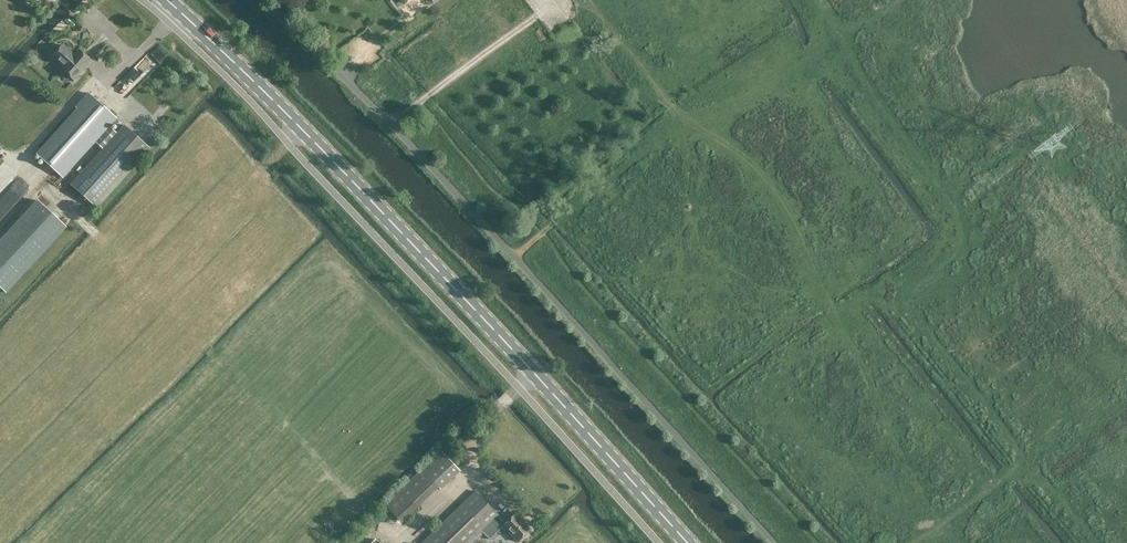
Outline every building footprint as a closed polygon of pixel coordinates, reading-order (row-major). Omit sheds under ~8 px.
[(62,45),(59,49),(52,57),(64,67),(62,69),(73,79),(90,61),(79,51),(74,56),(62,45)] [(36,154),(62,178),(116,119),(88,93),(75,108),(76,109),(36,154)] [(124,125),(118,131),(69,185),(96,209),(150,149),(124,125)] [(7,292),(67,227),(37,200),(0,240),(0,286),(7,292)] [(471,432),(479,423),(467,413),(459,422),(471,432)] [(459,472),(440,452),(384,506),(401,523),(437,488),(440,491),(459,472)] [(530,531),(514,515),(504,525),(498,518),(499,518),(474,492),(421,542),(472,542),(482,534),(489,541),(502,528),(517,542),(530,531)]
